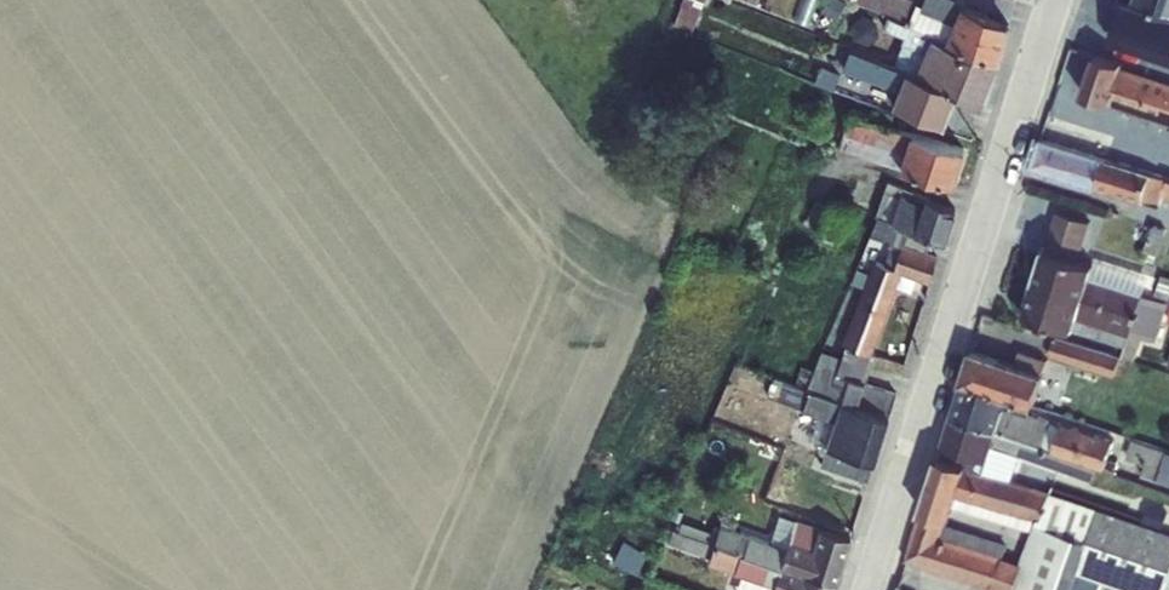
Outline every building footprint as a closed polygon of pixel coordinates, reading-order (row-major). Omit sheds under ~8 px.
[(673,24),(693,32),(704,0),(682,0),(673,24)] [(820,11),(835,20),(845,2),(841,0),(826,0),(820,11)] [(887,15),(906,23),(905,25),(930,35),(929,37),(943,43),(996,61),(1007,25),(962,6),(964,1),(960,0),(922,0),(920,5),(910,0),(851,0),(887,15)] [(1132,1),(1168,14),(1168,0),(1132,0),(1132,1)] [(1110,51),(1168,70),(1168,26),(1123,11),(1110,51)] [(887,15),(881,28),(902,37),(900,44),(901,44),(892,66),(904,71),(913,74),(955,92),(981,102),(996,61),(943,43),(929,37),(930,35),(905,25),(906,23),(887,15)] [(848,49),(841,69),(896,91),(891,105),(942,126),(955,92),(913,74),(904,71),(892,66),(848,49)] [(1120,68),(1121,65),(1094,56),(1081,95),(1108,104),(1107,105),(1168,125),(1168,83),(1120,68)] [(819,68),(813,83),(833,90),(838,76),(819,68)] [(898,167),(909,132),(889,126),(893,113),(873,107),(868,119),(849,113),(837,148),(898,167)] [(1039,139),(1030,168),(1092,187),(1102,159),(1075,150),(1081,130),(1053,122),(1048,142),(1039,139)] [(909,132),(898,167),(952,184),(962,149),(909,132)] [(1092,187),(1142,203),(1159,207),(1163,196),(1168,198),(1168,180),(1150,174),(1134,169),(1141,146),(1109,136),(1102,159),(1092,187)] [(886,181),(875,215),(876,216),(889,221),(908,229),(929,238),(943,244),(953,209),(924,198),(916,193),(913,201),(899,195),(902,188),(886,181)] [(1042,250),(1032,282),(1135,316),(1142,294),(1148,276),(1095,260),(1093,266),(1078,261),(1089,223),(1056,212),(1044,250),(1042,250)] [(883,265),(893,268),(902,243),(903,244),(908,229),(889,221),(876,216),(869,236),(890,242),(883,265)] [(1152,225),(1143,250),(1159,255),(1166,235),(1164,234),(1165,230),(1152,225)] [(908,229),(903,244),(925,252),(929,238),(908,229)] [(893,268),(900,274),(915,279),(926,283),(935,256),(925,252),(903,244),(902,243),(893,268)] [(845,345),(869,354),(895,287),(900,274),(893,268),(883,265),(873,261),(841,343),(845,345)] [(900,274),(895,287),(910,292),(915,279),(900,274)] [(1154,295),(1168,299),(1168,297),(1168,279),(1161,276),(1154,295)] [(1135,316),(1032,282),(1022,315),(1125,345),(1126,346),(1135,316)] [(1126,346),(1125,345),(1121,357),(1134,360),(1141,338),(1155,342),(1167,303),(1142,294),(1135,316),(1126,346)] [(1054,336),(1047,357),(1113,377),(1120,357),(1054,336)] [(793,384),(840,400),(887,416),(893,396),(894,392),(860,381),(869,354),(845,345),(841,357),(820,350),(813,369),(799,365),(793,384)] [(972,351),(961,384),(1006,400),(1033,408),(1042,375),(1041,375),(1046,360),(1018,351),(1013,365),(972,351)] [(868,376),(897,387),(905,368),(876,357),(868,376)] [(772,377),(766,397),(797,407),(795,413),(815,421),(809,440),(825,446),(819,466),(867,481),(868,479),(873,463),(887,416),(840,400),(793,384),(772,377)] [(950,418),(996,433),(1004,408),(1006,400),(961,384),(950,418)] [(996,433),(1052,452),(1060,426),(1028,413),(1027,415),(1004,408),(996,433)] [(942,446),(938,458),(1011,481),(1019,456),(1073,474),(1075,468),(1087,470),(1089,464),(1052,452),(996,433),(950,418),(942,446)] [(1052,452),(1089,464),(1104,469),(1113,440),(1062,423),(1060,426),(1052,452)] [(1126,459),(1144,465),(1140,476),(1168,485),(1168,452),(1132,439),(1126,459)] [(920,514),(946,521),(948,522),(952,508),(956,497),(1040,520),(1049,493),(1011,481),(938,458),(920,514)] [(920,514),(918,514),(904,561),(997,589),(1072,589),(1077,574),(1123,589),(1163,589),(1167,578),(1168,579),(1168,534),(1049,493),(1040,520),(956,497),(952,508),(1031,531),(1019,564),(1002,558),(1006,545),(945,525),(946,521),(920,514)] [(714,544),(835,583),(848,537),(795,518),(785,547),(720,525),(714,544)] [(667,544),(709,558),(707,563),(743,575),(737,589),(833,589),(835,583),(714,544),(672,529),(667,544)] [(625,540),(617,562),(640,571),(648,548),(625,540)]
